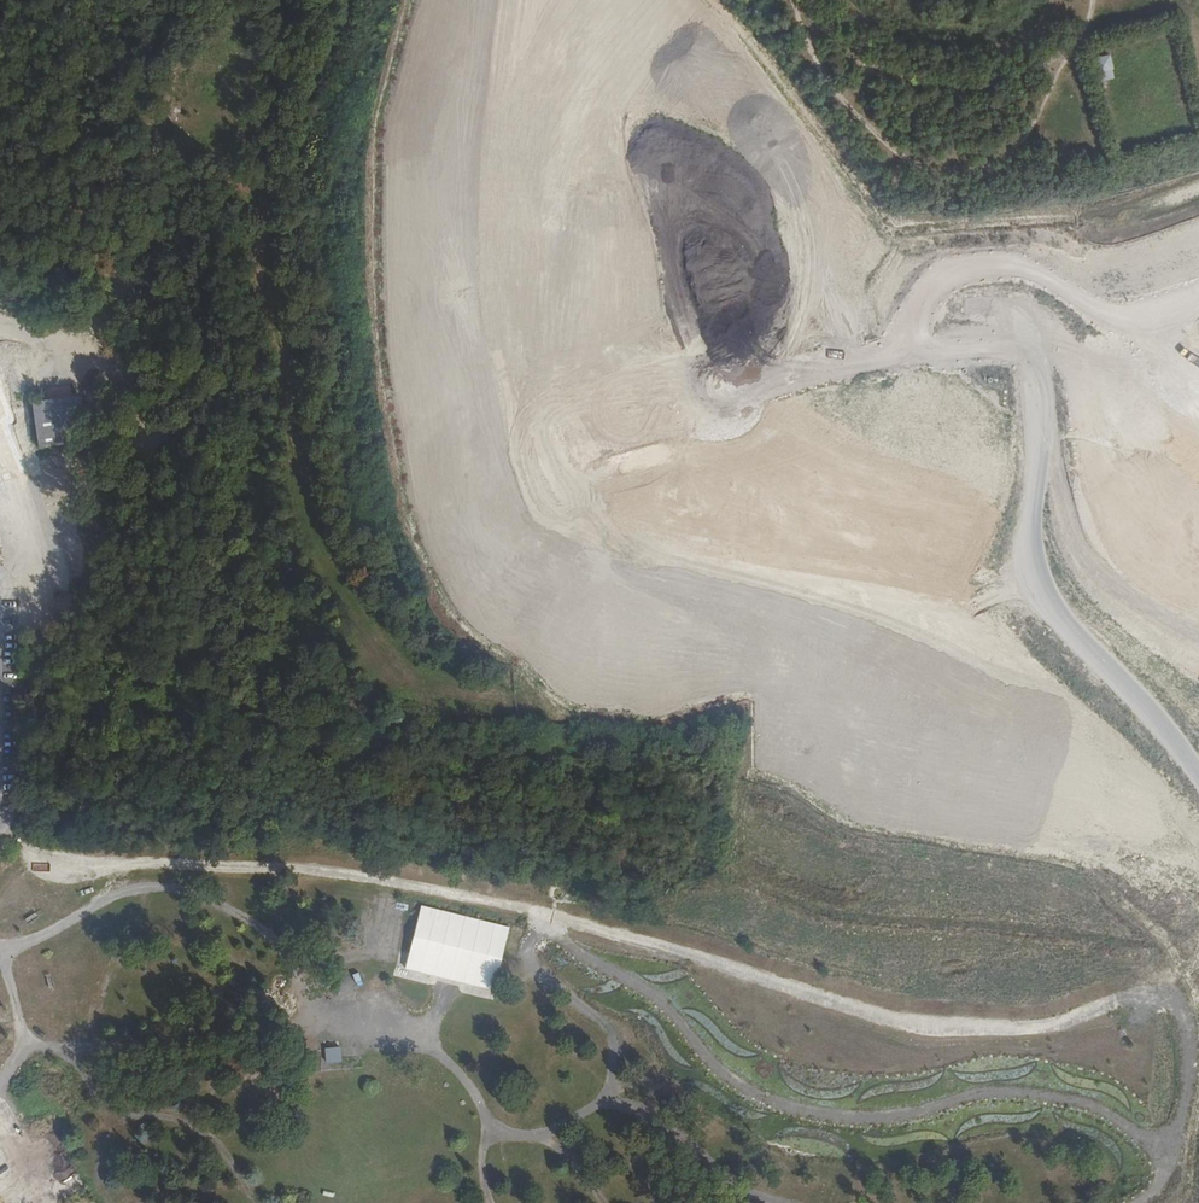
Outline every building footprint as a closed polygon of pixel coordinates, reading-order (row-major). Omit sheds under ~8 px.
[(1103,81),(1116,77),(1109,54),(1095,58),(1103,81)] [(79,394),(33,400),(39,446),(85,439),(79,394)] [(656,554),(640,562),(648,579),(664,572),(656,554)] [(510,928),(422,907),(406,968),(494,991),(510,928)] [(325,1063),(341,1063),(340,1047),(324,1047),(325,1063)]
